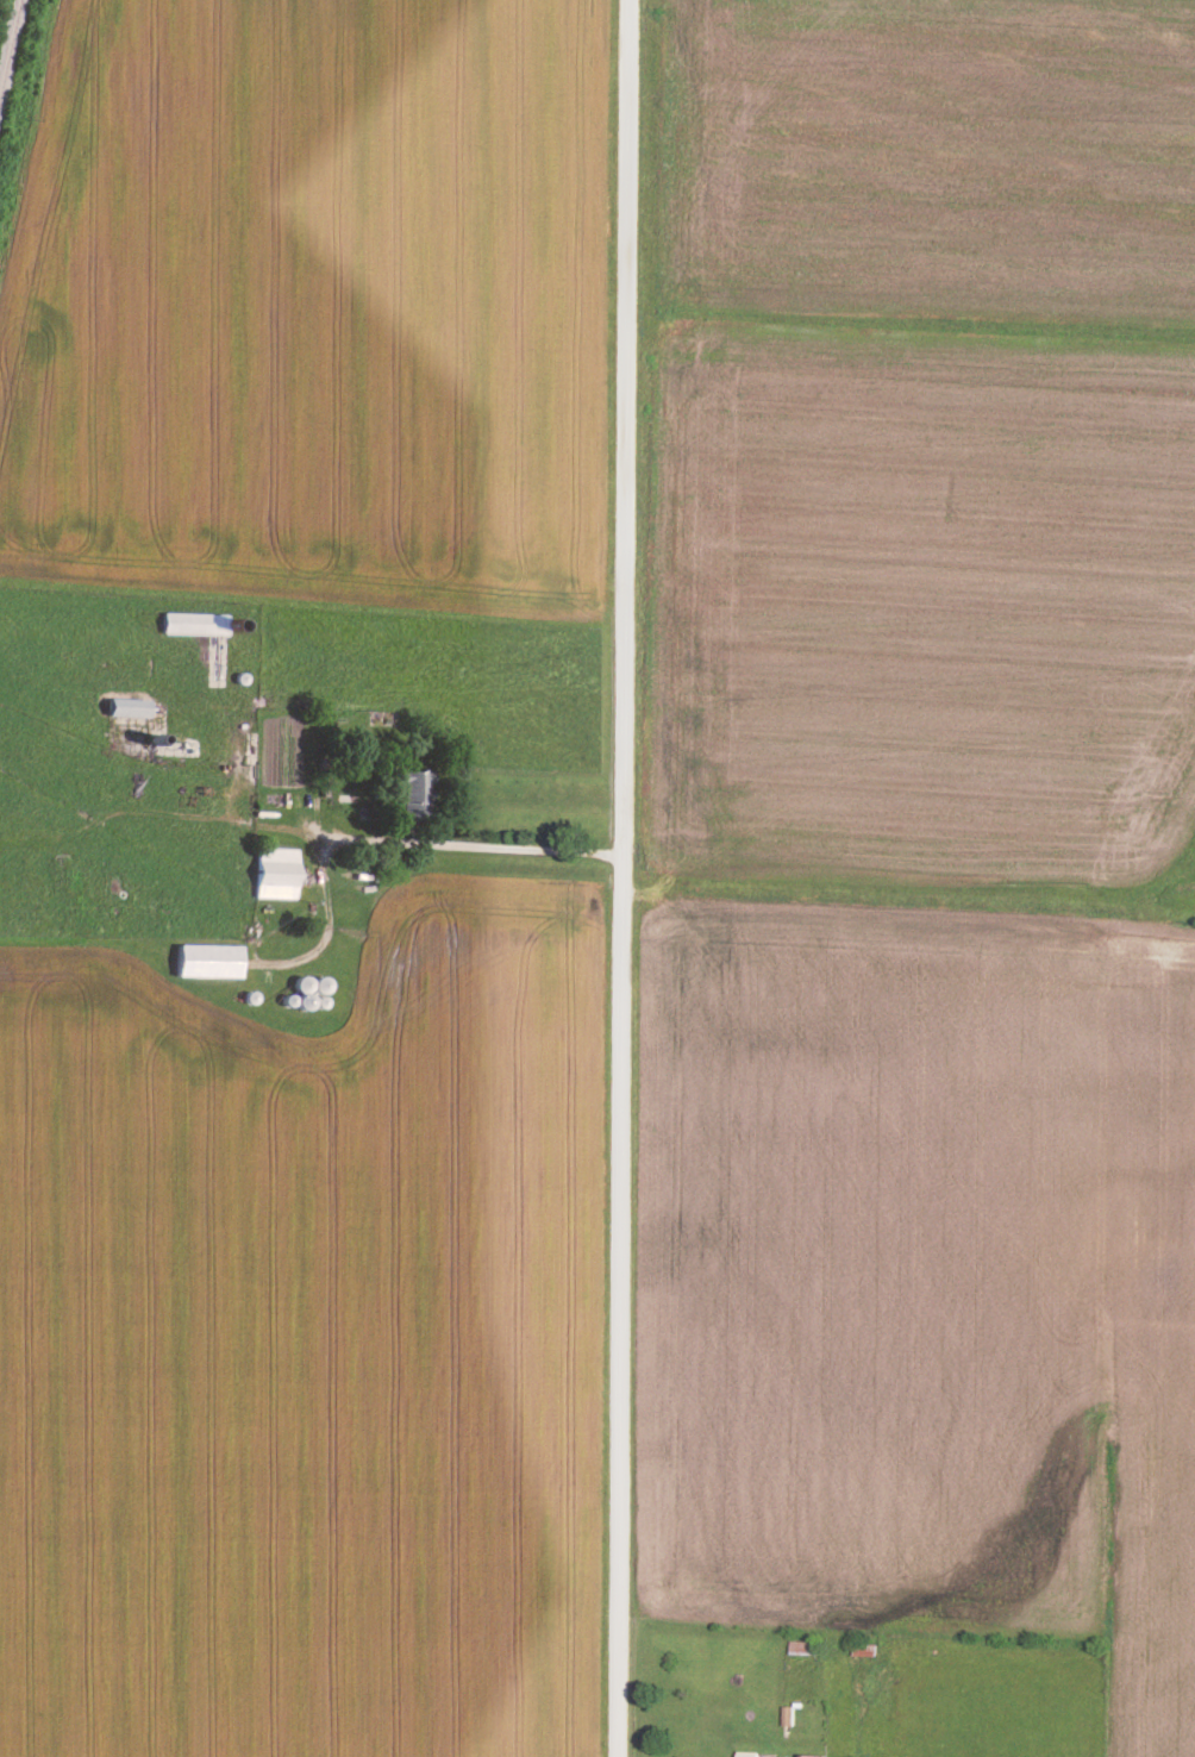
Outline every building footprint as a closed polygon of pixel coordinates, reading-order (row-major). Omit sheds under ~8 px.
[(228,612),(164,610),(163,631),(228,633),(228,612)] [(150,697),(109,696),(109,714),(149,715),(150,697)] [(432,815),(431,768),(399,769),(399,781),(404,781),(405,815),(432,815)] [(299,846),(258,846),(257,896),(298,897),(299,846)] [(243,944),(179,943),(179,975),(242,977),(243,944)] [(762,1748),(740,1748),(740,1756),(762,1756),(762,1748)]
